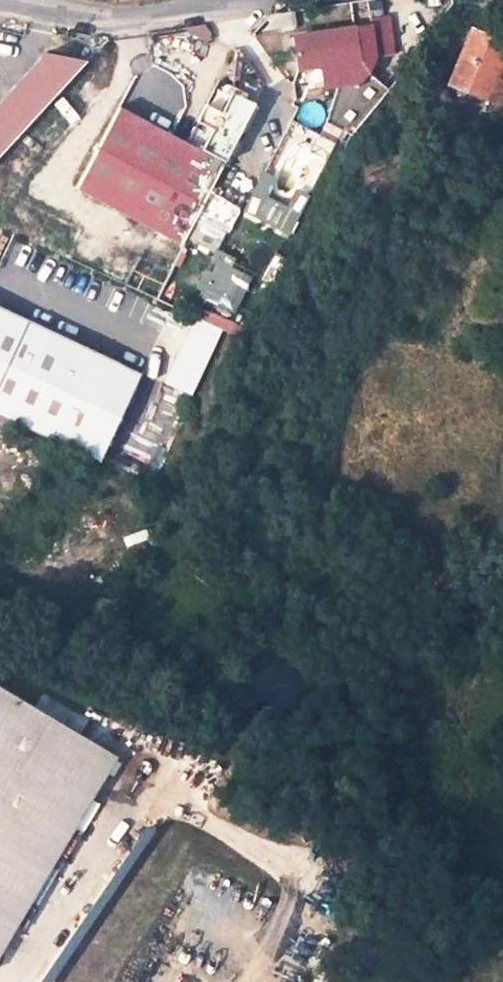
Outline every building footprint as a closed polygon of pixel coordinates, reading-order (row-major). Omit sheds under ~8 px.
[(360,60),(356,29),(295,38),(300,69),(360,60)] [(502,66),(502,44),(472,31),(449,86),(488,101),(502,66)] [(77,65),(36,53),(0,93),(0,151),(77,65)] [(502,108),(502,66),(488,101),(502,108)] [(182,246),(225,165),(256,106),(232,93),(201,153),(118,108),(75,189),(182,246)] [(191,305),(213,256),(204,252),(182,301),(191,305)] [(235,329),(259,277),(213,256),(191,305),(189,308),(235,329)] [(121,363),(0,306),(0,416),(79,453),(121,363)] [(192,319),(162,381),(188,393),(218,331),(192,319)] [(101,463),(143,373),(121,363),(79,453),(101,463)] [(130,739),(0,663),(0,664),(0,955),(4,957),(130,739)]
